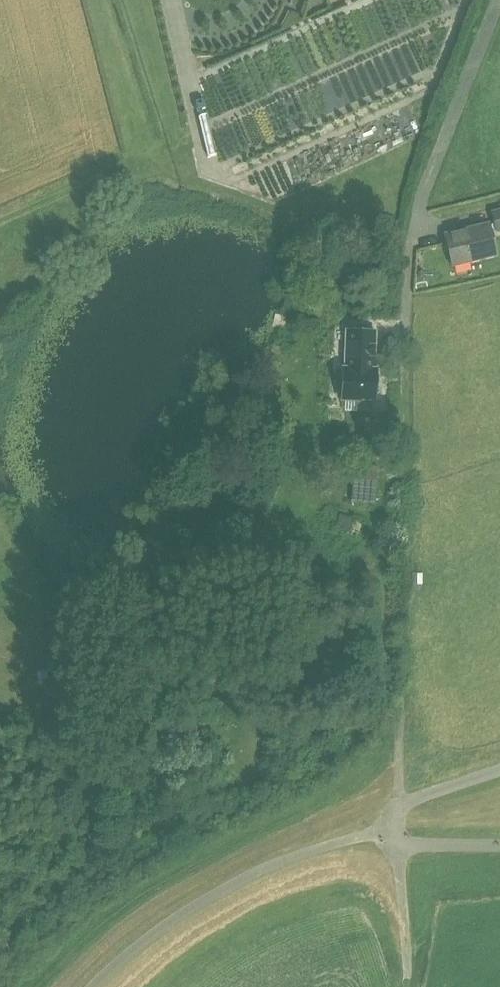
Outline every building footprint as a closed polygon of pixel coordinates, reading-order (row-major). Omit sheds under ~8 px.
[(490,210),(495,231),(499,230),(499,208),(490,210)] [(495,253),(488,224),(445,234),(452,264),(495,253)] [(362,305),(362,321),(374,321),(374,306),(362,305)] [(376,369),(373,369),(374,331),(346,330),(344,368),(342,368),(341,398),(361,399),(361,397),(375,398),(376,369)] [(353,484),(351,503),(375,504),(376,486),(353,484)]
